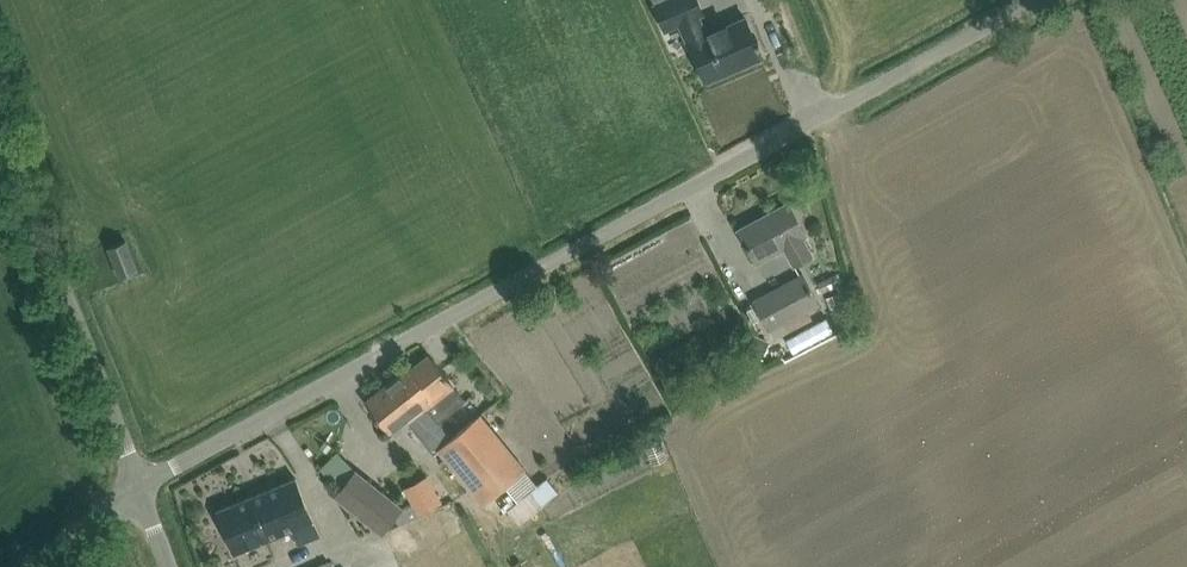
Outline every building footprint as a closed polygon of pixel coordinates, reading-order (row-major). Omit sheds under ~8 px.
[(653,3),(664,31),(681,23),(705,79),(725,71),(724,69),(741,61),(742,63),(762,55),(758,45),(760,43),(758,39),(756,40),(746,17),(706,35),(698,16),(705,13),(699,0),(661,0),(653,3)] [(807,234),(800,222),(789,201),(761,216),(763,220),(742,231),(740,228),(738,229),(749,250),(756,262),(784,247),(794,265),(813,254),(803,236),(807,234)] [(138,269),(126,240),(109,246),(120,276),(138,269)] [(837,271),(817,281),(822,291),(835,285),(842,282),(837,271)] [(813,318),(809,310),(818,305),(802,275),(753,302),(769,332),(771,332),(775,339),(813,318)] [(747,330),(736,353),(759,364),(769,340),(747,330)] [(409,366),(400,373),(437,419),(463,397),(432,357),(413,371),(409,366)] [(438,447),(453,465),(484,502),(505,485),(460,429),(451,436),(437,419),(400,373),(366,400),(390,431),(407,418),(433,451),(438,447)] [(491,383),(483,388),(489,397),(497,391),(491,383)] [(475,416),(460,429),(505,485),(526,468),(481,413),(476,417),(475,416)] [(403,507),(355,469),(338,451),(321,468),(340,488),(335,494),(383,532),(395,517),(401,510),(403,507)] [(545,475),(556,496),(575,487),(564,465),(545,475)] [(318,532),(296,479),(219,511),(235,550),(294,524),(298,540),(318,532)] [(404,508),(401,510),(395,517),(400,524),(410,519),(441,501),(435,490),(413,503),(404,508)] [(529,491),(507,508),(520,524),(542,506),(529,491)]
